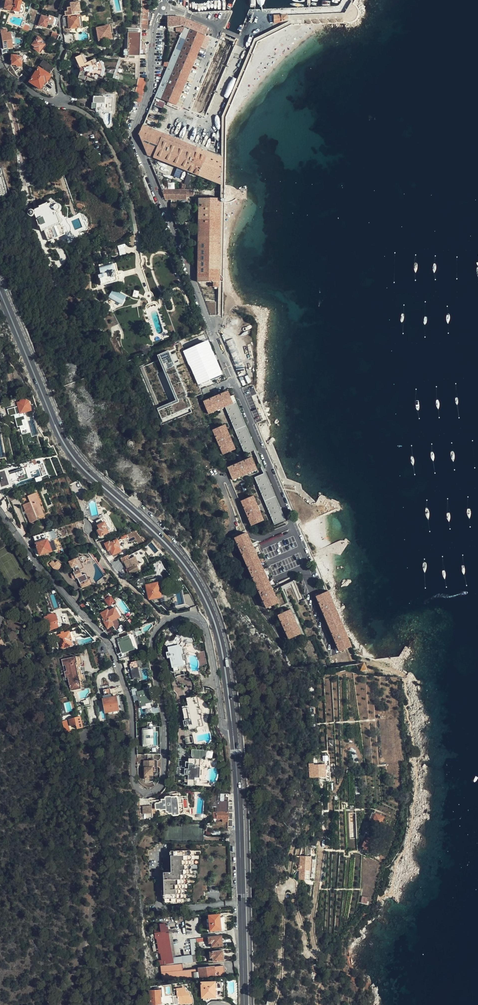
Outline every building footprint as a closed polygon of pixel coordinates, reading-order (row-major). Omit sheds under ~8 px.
[(5,1),(4,9),(13,11),(19,12),(20,4),(20,0),(5,0),(5,1)] [(69,0),(68,1),(69,8),(67,8),(67,12),(64,12),(65,15),(67,15),(79,13),(80,13),(78,0),(73,0),(69,0)] [(22,5),(20,4),(19,12),(13,11),(12,12),(14,12),(15,13),(20,15),(23,13),(24,8),(22,5)] [(105,12),(94,13),(99,41),(112,39),(107,11),(105,12)] [(80,17),(79,13),(67,15),(69,29),(82,27),(80,16),(80,17)] [(47,24),(56,26),(58,20),(53,18),(53,17),(49,16),(48,18),(42,16),(39,25),(45,28),(47,24)] [(184,30),(188,21),(180,18),(168,17),(168,28),(181,29),(184,30)] [(209,29),(188,21),(184,30),(157,93),(155,97),(176,105),(204,41),(207,42),(210,36),(206,35),(209,29)] [(138,77),(139,77),(139,63),(140,30),(126,29),(125,51),(124,51),(124,57),(126,57),(126,59),(125,59),(125,79),(138,79),(138,77)] [(7,34),(6,30),(1,30),(3,50),(13,48),(13,44),(14,44),(13,37),(12,37),(11,33),(7,34)] [(38,39),(40,35),(33,32),(30,42),(32,44),(32,45),(33,46),(32,48),(38,53),(39,52),(41,53),(45,47),(44,45),(40,42),(41,40),(38,39)] [(11,65),(16,65),(15,67),(21,67),(22,59),(24,58),(24,56),(23,55),(21,55),(20,56),(11,56),(11,61),(12,61),(11,65)] [(104,70),(101,63),(96,65),(94,61),(86,64),(82,56),(76,58),(81,68),(81,72),(79,78),(86,81),(87,77),(96,79),(97,75),(102,76),(104,70)] [(113,80),(121,58),(111,58),(104,77),(113,80)] [(50,74),(54,68),(43,60),(39,66),(50,74)] [(51,77),(39,69),(35,75),(33,78),(31,77),(28,81),(41,90),(46,82),(47,84),(51,77)] [(139,78),(136,91),(133,102),(133,103),(140,104),(145,80),(139,78)] [(97,112),(106,114),(112,114),(113,100),(95,98),(94,105),(97,106),(97,112)] [(154,118),(148,115),(145,122),(151,125),(154,118)] [(147,154),(186,171),(193,153),(200,156),(202,151),(143,126),(139,134),(147,154)] [(194,174),(222,186),(222,162),(222,159),(202,151),(200,156),(193,153),(186,171),(194,174)] [(155,173),(159,183),(166,181),(164,176),(155,173)] [(160,186),(166,200),(171,200),(187,199),(187,197),(194,197),(193,190),(187,190),(188,186),(183,184),(183,190),(168,190),(165,184),(160,186)] [(200,206),(198,283),(211,283),(212,283),(212,285),(214,285),(214,287),(219,287),(219,283),(223,283),(223,279),(220,279),(221,203),(225,203),(225,199),(221,199),(208,199),(208,195),(202,195),(202,199),(197,199),(196,206),(200,206)] [(41,208),(36,210),(36,211),(34,211),(32,210),(31,211),(30,212),(29,213),(29,214),(30,215),(31,216),(32,216),(34,215),(35,214),(36,214),(38,220),(37,220),(40,226),(40,225),(43,231),(45,230),(49,240),(49,241),(66,234),(58,214),(59,214),(59,212),(61,209),(61,207),(60,205),(57,204),(56,205),(56,203),(52,205),(52,204),(49,205),(48,204),(40,206),(41,208)] [(121,285),(116,266),(97,271),(96,271),(97,276),(100,275),(101,280),(99,280),(102,291),(118,287),(118,286),(121,285)] [(115,293),(112,298),(125,305),(127,301),(115,293)] [(125,305),(112,298),(110,300),(123,308),(125,305)] [(108,319),(113,316),(107,305),(103,307),(108,319)] [(138,368),(164,426),(193,413),(188,402),(203,396),(181,347),(180,343),(144,358),(147,364),(138,368)] [(207,349),(205,344),(189,351),(190,355),(188,356),(198,380),(200,380),(202,383),(220,376),(208,348),(207,349)] [(210,393),(208,388),(202,390),(204,396),(210,393)] [(254,451),(256,450),(257,449),(237,402),(234,404),(231,398),(229,393),(205,403),(211,415),(225,409),(245,454),(254,451)] [(31,411),(29,405),(27,403),(25,404),(24,401),(20,402),(20,404),(15,406),(14,405),(10,406),(12,412),(15,411),(17,416),(20,414),(20,415),(31,411)] [(235,449),(224,424),(213,429),(223,454),(235,449)] [(266,473),(256,450),(254,451),(264,474),(266,473)] [(259,470),(253,458),(229,468),(235,481),(259,470)] [(23,478),(20,467),(17,468),(17,466),(8,468),(9,474),(7,474),(9,481),(10,481),(13,480),(23,478)] [(267,473),(266,473),(264,474),(254,478),(275,524),(286,519),(267,473)] [(7,494),(11,502),(16,501),(15,498),(16,498),(14,492),(7,494)] [(34,494),(26,497),(29,503),(22,506),(30,523),(38,520),(36,517),(43,514),(34,494)] [(265,521),(255,497),(243,502),(254,526),(265,521)] [(104,516),(101,518),(108,532),(112,530),(104,516)] [(108,532),(101,518),(96,521),(100,529),(98,530),(101,536),(108,532)] [(57,549),(54,539),(56,539),(53,531),(33,538),(36,546),(39,555),(46,553),(50,551),(57,549)] [(279,603),(248,534),(236,540),(267,609),(279,603)] [(108,553),(110,556),(120,551),(124,549),(123,546),(121,542),(120,539),(117,541),(116,540),(109,543),(108,542),(104,544),(107,551),(108,553)] [(139,570),(135,561),(145,556),(141,549),(131,555),(133,557),(130,559),(128,555),(121,559),(123,563),(124,562),(127,569),(126,570),(128,573),(129,573),(130,575),(139,570)] [(78,565),(75,559),(69,562),(72,568),(73,568),(74,572),(73,572),(76,579),(77,578),(82,588),(92,584),(90,578),(89,579),(86,574),(83,576),(80,570),(84,568),(82,563),(78,565)] [(107,574),(98,562),(96,564),(105,576),(107,574)] [(143,576),(142,576),(135,579),(136,582),(137,581),(138,586),(144,585),(143,576)] [(151,584),(147,585),(146,585),(149,600),(160,598),(159,593),(158,588),(157,583),(151,584)] [(338,616),(329,592),(328,593),(317,598),(340,652),(348,648),(352,646),(338,616)] [(111,596),(106,600),(110,606),(115,602),(111,596)] [(116,619),(121,617),(116,607),(109,610),(108,609),(106,610),(101,613),(105,621),(103,621),(107,628),(111,626),(114,625),(112,621),(116,619)] [(301,634),(290,610),(279,615),(290,638),(301,634)] [(59,623),(56,614),(54,615),(53,613),(47,616),(48,617),(44,618),(48,631),(58,627),(57,623),(59,623)] [(62,649),(72,645),(70,641),(72,640),(69,633),(69,631),(53,637),(55,642),(59,641),(62,649)] [(119,634),(108,637),(114,645),(119,643),(122,654),(128,651),(135,648),(131,637),(122,641),(119,634)] [(182,648),(186,643),(188,645),(194,644),(194,643),(194,642),(194,641),(193,641),(193,640),(192,639),(192,638),(191,638),(190,637),(190,636),(189,636),(188,635),(187,635),(186,634),(185,634),(184,634),(183,634),(182,634),(181,634),(182,636),(176,637),(174,642),(171,643),(169,641),(165,646),(169,648),(170,652),(166,653),(167,659),(172,658),(175,673),(185,671),(184,667),(188,666),(185,649),(182,648)] [(73,657),(68,658),(70,664),(68,665),(74,686),(69,688),(70,692),(79,690),(77,680),(79,679),(78,675),(75,676),(73,667),(76,666),(73,657)] [(70,664),(68,658),(53,662),(55,669),(57,669),(59,674),(57,674),(58,681),(61,680),(64,694),(70,692),(69,688),(74,686),(68,665),(70,664)] [(134,668),(139,667),(143,666),(142,660),(131,662),(130,664),(131,668),(132,668),(132,666),(133,666),(134,668)] [(360,673),(367,669),(364,662),(356,665),(360,673)] [(141,678),(139,667),(134,668),(133,666),(132,666),(132,668),(131,668),(133,679),(141,678)] [(150,702),(148,696),(149,696),(148,690),(137,693),(141,708),(146,707),(145,703),(150,702)] [(118,709),(115,696),(103,699),(105,711),(118,709)] [(200,710),(199,704),(197,705),(196,698),(191,699),(191,698),(187,699),(188,705),(189,705),(189,707),(188,707),(189,707),(187,708),(186,707),(182,708),(184,722),(183,722),(184,727),(189,726),(192,726),(193,730),(197,729),(197,728),(202,727),(201,721),(202,721),(201,715),(201,714),(202,714),(202,713),(202,712),(202,711),(202,710),(201,710),(200,710)] [(82,727),(79,716),(68,719),(70,726),(75,725),(76,729),(82,727)] [(66,719),(61,720),(65,734),(70,732),(66,719)] [(148,729),(143,729),(143,746),(149,746),(149,744),(150,744),(150,738),(148,738),(148,737),(150,737),(150,735),(152,735),(152,730),(148,730),(148,729)] [(193,751),(192,761),(194,761),(193,764),(189,764),(185,763),(185,768),(188,768),(188,770),(184,770),(185,769),(179,769),(178,774),(177,774),(177,777),(184,777),(184,776),(186,776),(186,778),(188,779),(188,783),(187,786),(195,787),(196,779),(199,779),(200,761),(205,762),(206,752),(193,751)] [(155,760),(144,760),(144,770),(145,770),(145,779),(146,780),(149,779),(150,779),(150,776),(153,775),(153,767),(155,767),(155,760)] [(326,777),(325,765),(311,766),(313,779),(326,777)] [(170,794),(170,798),(177,797),(177,799),(170,800),(170,799),(165,800),(166,802),(159,803),(159,810),(166,809),(167,812),(178,811),(178,809),(188,808),(188,798),(180,799),(179,793),(170,794)] [(204,835),(211,835),(212,831),(227,831),(228,794),(217,794),(217,823),(205,823),(204,833),(204,835)] [(358,839),(358,812),(347,812),(347,839),(358,839)] [(380,826),(383,817),(376,815),(374,819),(372,819),(371,823),(380,826)] [(369,852),(374,838),(365,835),(361,846),(363,847),(363,849),(369,852)] [(191,865),(192,865),(192,856),(191,856),(191,851),(170,852),(171,870),(161,870),(161,874),(163,874),(164,904),(182,903),(182,899),(184,898),(184,893),(185,893),(185,889),(186,889),(185,884),(187,884),(187,875),(190,874),(190,870),(191,870),(191,865)] [(307,880),(310,858),(300,857),(297,879),(307,880)] [(223,917),(220,917),(217,917),(216,914),(209,915),(210,930),(214,930),(215,932),(225,931),(223,917)] [(160,953),(164,952),(172,951),(168,926),(166,926),(165,924),(160,924),(161,932),(154,933),(155,939),(158,939),(160,953)] [(222,945),(221,935),(208,937),(209,944),(211,943),(211,946),(222,945)] [(208,937),(190,938),(192,954),(198,953),(197,942),(208,941),(208,937)] [(164,952),(165,960),(173,958),(172,951),(164,952)] [(210,952),(211,958),(213,958),(213,961),(224,960),(223,951),(210,952)] [(164,952),(160,953),(161,960),(150,962),(151,968),(155,967),(166,966),(165,960),(164,952)] [(182,964),(190,963),(193,963),(192,956),(181,957),(182,964)] [(217,978),(226,977),(224,965),(183,970),(182,964),(174,965),(166,966),(155,967),(157,986),(171,984),(172,984),(184,982),(192,981),(217,978)] [(216,996),(215,982),(200,983),(200,986),(201,998),(203,998),(203,1002),(209,1001),(208,997),(216,996)] [(179,995),(174,996),(174,1004),(192,1003),(192,996),(190,996),(190,991),(189,990),(188,989),(187,988),(179,989),(179,995)] [(160,990),(149,990),(150,1004),(153,1004),(157,1004),(161,1004),(160,990)] [(174,1004),(174,996),(166,997),(166,1004),(174,1004)]
